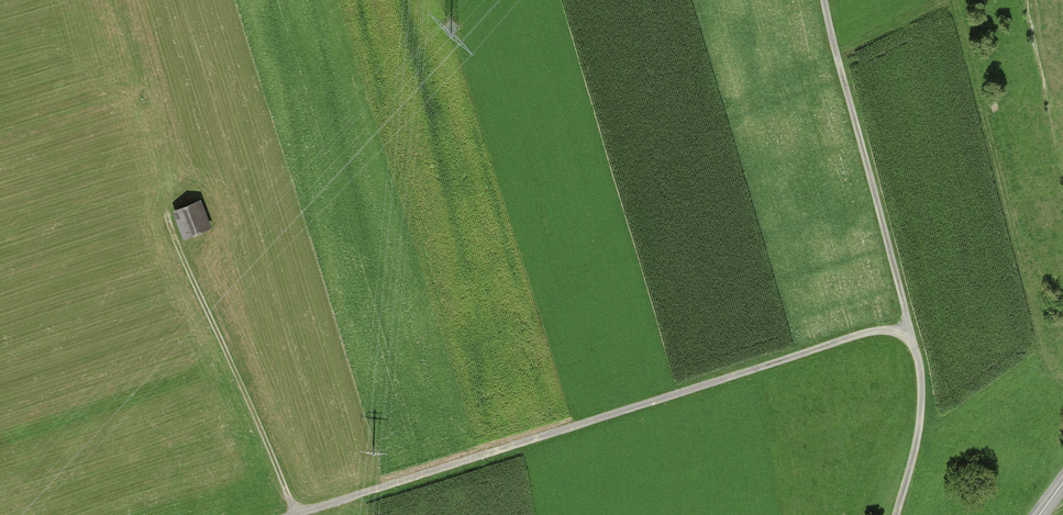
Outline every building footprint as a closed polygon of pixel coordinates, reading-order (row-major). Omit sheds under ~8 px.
[(206,201),(178,211),(188,239),(216,229),(206,201)]
